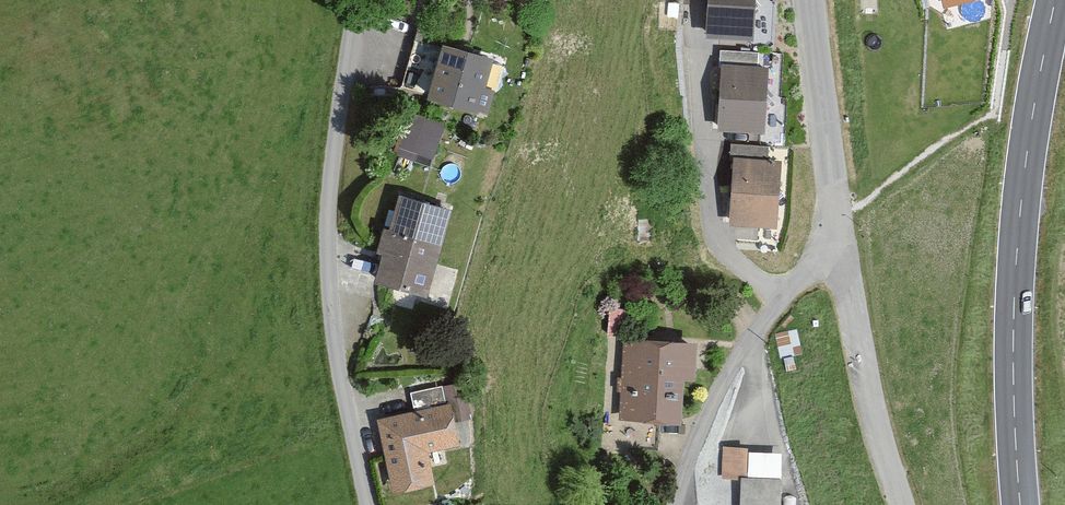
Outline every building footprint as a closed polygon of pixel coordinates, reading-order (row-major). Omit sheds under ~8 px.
[(708,38),(756,40),(757,0),(710,0),(708,38)] [(455,32),(428,25),(412,88),(431,93),(429,101),(487,116),(493,93),(483,90),(491,57),(451,47),(455,32)] [(762,69),(763,55),(722,52),(716,132),(762,135),(767,69),(762,69)] [(426,164),(439,122),(414,115),(401,156),(426,164)] [(770,165),(771,152),(733,150),(727,231),(773,234),(778,166),(770,165)] [(449,211),(396,197),(387,228),(381,226),(373,253),(380,255),(373,281),(425,296),(449,211)] [(693,344),(625,341),(622,424),(680,426),(682,382),(691,382),(693,344)] [(452,387),(403,397),(407,414),(369,422),(384,496),(425,488),(419,459),(465,449),(452,387)] [(746,449),(725,449),(724,481),(739,481),(739,504),(776,504),(777,480),(745,479),(746,449)]
